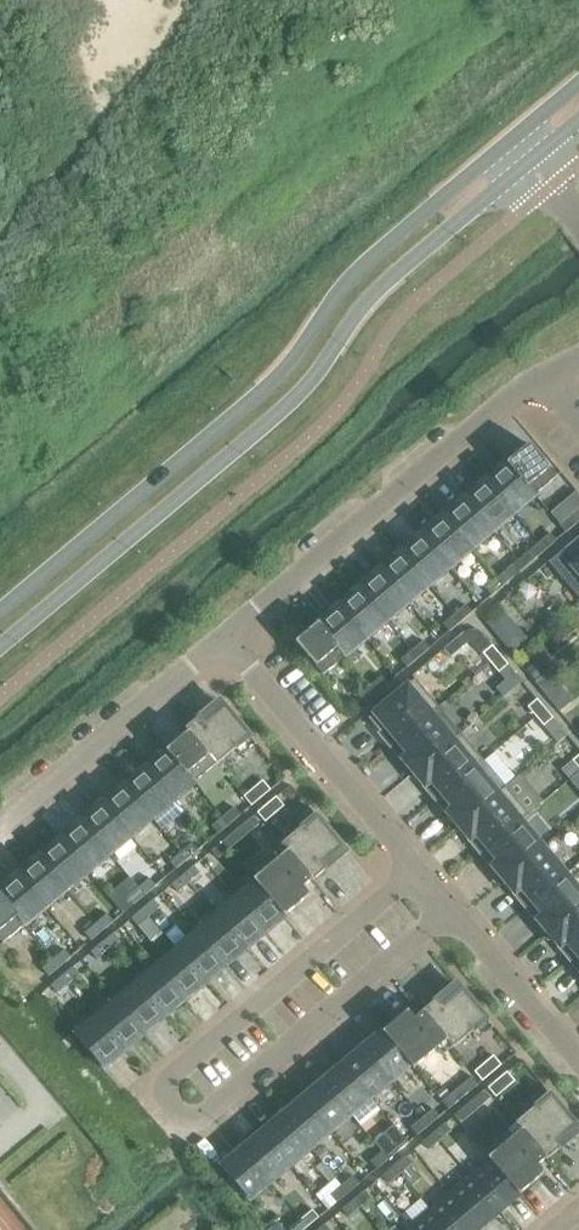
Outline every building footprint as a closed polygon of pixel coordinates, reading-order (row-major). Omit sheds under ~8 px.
[(506,463),(534,496),(556,477),(528,444),(506,463)] [(485,481),(513,514),(534,496),(506,463),(485,481)] [(463,498),(492,532),(513,514),(485,481),(477,488),(476,487),(463,498)] [(443,517),(471,550),(492,532),(463,498),(450,509),(451,510),(443,517)] [(421,534),(450,568),(471,550),(443,517),(434,524),(434,523),(421,534)] [(559,527),(566,534),(577,525),(571,518),(559,527)] [(400,553),(429,586),(450,568),(421,534),(408,545),(409,546),(400,553)] [(549,535),(538,545),(544,552),(556,543),(549,535)] [(578,574),(578,536),(560,552),(578,574)] [(544,552),(538,545),(527,554),(533,561),(544,552)] [(378,570),(407,604),(429,586),(400,553),(392,560),(391,559),(378,570)] [(358,588),(386,622),(407,604),(378,570),(365,581),(366,582),(358,588)] [(507,571),(496,580),(502,588),(513,578),(507,571)] [(502,588),(496,580),(485,590),(491,597),(502,588)] [(336,605),(365,639),(386,622),(358,588),(350,595),(349,594),(336,605)] [(498,604),(481,618),(510,653),(526,639),(498,604)] [(316,624),(344,657),(365,639),(336,605),(323,616),(324,617),(316,624)] [(464,606),(453,616),(460,623),(471,614),(464,606)] [(460,623),(453,616),(442,625),(448,633),(460,623)] [(316,624),(294,643),(322,676),(344,657),(316,624)] [(453,640),(443,649),(449,657),(460,648),(453,640)] [(422,642),(411,651),(417,659),(428,649),(422,642)] [(490,663),(499,656),(491,646),(482,654),(490,663)] [(417,659),(411,651),(400,661),(406,668),(417,659)] [(507,665),(499,656),(490,663),(498,673),(507,665)] [(541,658),(525,672),(534,683),(548,671),(550,669),(541,658)] [(548,671),(534,683),(548,700),(562,688),(548,671)] [(380,678),(368,687),(375,694),(386,685),(380,678)] [(385,728),(396,741),(429,713),(430,714),(438,708),(414,679),(367,719),(379,733),(385,728)] [(375,694),(368,687),(357,696),(364,704),(375,694)] [(184,729),(187,732),(215,766),(248,738),(254,744),(253,745),(254,745),(255,744),(218,700),(217,701),(221,705),(202,722),(198,717),(184,729)] [(527,708),(535,717),(544,709),(536,700),(527,708)] [(544,709),(535,717),(543,727),(552,719),(544,709)] [(401,760),(413,773),(452,740),(451,739),(430,714),(429,713),(396,741),(407,755),(401,760)] [(552,719),(543,727),(557,743),(566,735),(552,719)] [(166,750),(194,783),(215,766),(187,732),(166,750)] [(430,781),(441,795),(474,767),(475,768),(483,761),(459,733),(451,739),(452,740),(413,773),(424,786),(430,781)] [(144,767),(172,801),(194,783),(166,750),(157,757),(157,756),(144,767)] [(561,770),(569,780),(578,771),(578,770),(572,761),(561,770)] [(123,786),(151,819),(172,801),(144,767),(131,778),(131,779),(123,786)] [(446,813),(458,827),(497,794),(496,793),(475,768),(474,767),(441,795),(452,808),(446,813)] [(261,781),(252,789),(260,798),(269,790),(261,781)] [(101,803),(130,837),(151,819),(123,786),(115,793),(114,792),(101,803)] [(475,835),(486,848),(519,821),(520,821),(528,815),(504,786),(496,793),(497,794),(458,827),(469,840),(475,835)] [(260,798),(252,789),(242,797),(250,806),(260,798)] [(275,797),(265,805),(273,814),(283,806),(275,797)] [(89,814),(81,821),(109,854),(130,837),(101,803),(88,813),(89,814)] [(273,814),(265,805),(256,813),(264,822),(273,814)] [(234,807),(223,817),(229,824),(240,815),(234,807)] [(282,845),(287,851),(311,880),(311,881),(325,869),(321,865),(338,851),(341,848),(345,853),(346,852),(309,808),(307,809),(308,810),(308,809),(314,816),(281,844),(281,845),(282,845)] [(252,816),(242,824),(248,832),(258,824),(252,816)] [(229,824),(223,817),(212,826),(218,833),(229,824)] [(72,827),(59,838),(87,872),(109,854),(81,821),(73,828),(72,827)] [(491,867),(503,880),(542,847),(520,821),(519,821),(486,848),(497,862),(491,867)] [(242,824),(232,833),(238,840),(248,832),(242,824)] [(232,833),(222,841),(228,848),(238,840),(232,833)] [(47,850),(38,857),(66,890),(87,872),(59,838),(46,849),(47,850)] [(228,848),(222,841),(211,850),(217,858),(228,848)] [(191,843),(180,852),(186,860),(198,850),(191,843)] [(520,889),(531,902),(564,874),(542,847),(503,880),(514,894),(520,889)] [(253,880),(256,883),(257,882),(285,915),(309,895),(303,887),(311,880),(287,851),(253,880)] [(186,860),(180,852),(169,862),(175,869),(186,860)] [(29,863),(16,874),(45,908),(66,890),(38,857),(30,864),(29,863)] [(193,865),(182,875),(188,882),(199,873),(193,865)] [(0,889),(0,897),(24,925),(45,908),(16,874),(3,884),(4,885),(0,889)] [(548,934),(578,907),(578,892),(564,874),(531,902),(542,915),(536,920),(548,934)] [(188,882),(182,875),(171,884),(177,891),(188,882)] [(149,878),(138,888),(144,895),(155,886),(149,878)] [(257,882),(256,883),(237,899),(265,932),(285,915),(257,882)] [(144,895),(138,888),(127,897),(133,904),(144,895)] [(2,944),(24,925),(0,897),(0,942),(2,944)] [(153,899),(142,908),(148,916),(159,906),(153,899)] [(237,899),(217,916),(244,949),(265,932),(237,899)] [(576,955),(578,953),(578,907),(548,934),(559,947),(565,942),(576,955)] [(148,916),(142,908),(131,918),(137,925),(148,917),(148,916)] [(107,914),(95,923),(102,931),(113,921),(107,914)] [(217,916),(197,933),(224,966),(244,949),(217,916)] [(137,925),(136,926),(150,942),(161,933),(148,917),(137,925)] [(102,931),(95,923),(84,933),(90,940),(102,931)] [(113,933),(102,942),(108,949),(119,940),(113,933)] [(197,933),(177,950),(204,983),(224,966),(197,933)] [(108,949),(102,942),(91,951),(97,959),(108,949)] [(64,949),(53,959),(59,966),(70,957),(64,949)] [(177,950),(156,966),(184,1000),(204,983),(177,950)] [(59,966),(53,959),(42,968),(48,976),(59,966)] [(73,966),(62,976),(68,983),(79,974),(73,966)] [(156,966),(136,983),(164,1016),(184,1000),(156,966)] [(68,983),(62,976),(50,985),(57,992),(68,983)] [(136,983),(116,1000),(144,1033),(164,1016),(136,983)] [(421,1011),(421,1012),(422,1012),(446,1040),(451,1047),(452,1048),(485,1020),(491,1027),(490,1027),(491,1028),(492,1027),(455,983),(454,983),(458,988),(439,1004),(435,1000),(421,1011)] [(116,1000),(96,1017),(124,1050),(144,1033),(116,1000)] [(382,1032),(410,1064),(409,1065),(412,1069),(446,1040),(422,1012),(421,1012),(413,1019),(406,1011),(382,1032)] [(124,1050),(96,1017),(75,1035),(103,1068),(124,1050)] [(362,1048),(390,1081),(409,1065),(410,1064),(382,1032),(362,1048)] [(342,1065),(369,1098),(390,1081),(362,1048),(342,1065)] [(492,1056),(483,1064),(491,1073),(500,1065),(492,1056)] [(491,1073),(483,1064),(473,1072),(481,1081),(491,1073)] [(322,1082),(349,1115),(369,1098),(342,1065),(322,1082)] [(506,1072),(496,1080),(504,1090),(514,1082),(506,1072)] [(471,1077),(461,1086),(467,1093),(477,1085),(471,1077)] [(504,1090),(496,1080),(487,1088),(495,1097),(504,1090)] [(302,1099),(329,1132),(349,1115),(322,1082),(302,1099)] [(461,1086),(451,1094),(457,1101),(467,1093),(461,1086)] [(520,1129),(521,1130),(545,1158),(545,1159),(559,1148),(555,1143),(572,1130),(575,1127),(578,1131),(578,1130),(543,1087),(541,1088),(542,1089),(542,1088),(548,1095),(515,1123),(515,1124),(516,1124),(520,1129)] [(483,1091),(473,1100),(479,1107),(489,1099),(483,1091)] [(457,1101),(451,1094),(441,1102),(447,1109),(457,1101)] [(281,1116),(309,1149),(329,1132),(302,1099),(281,1116)] [(473,1100),(463,1108),(469,1115),(479,1107),(473,1100)] [(469,1115),(463,1108),(453,1116),(459,1124),(469,1115)] [(432,1110),(421,1119),(427,1126),(439,1117),(432,1110)] [(261,1132),(289,1165),(309,1149),(281,1116),(261,1132)] [(427,1126),(421,1119),(410,1128),(416,1136),(427,1126)] [(444,1124),(433,1133),(439,1140),(450,1131),(444,1124)] [(490,1162),(491,1161),(518,1194),(543,1173),(536,1166),(545,1158),(521,1130),(520,1129),(486,1158),(490,1162)] [(241,1149),(269,1182),(289,1165),(261,1132),(241,1149)] [(384,1133),(372,1142),(381,1152),(392,1143),(384,1133)] [(439,1140),(433,1133),(422,1142),(428,1150),(439,1140)] [(392,1143),(381,1153),(387,1160),(398,1151),(392,1143)] [(241,1149),(220,1167),(248,1200),(269,1182),(241,1149)] [(387,1160),(381,1153),(370,1162),(376,1169),(387,1160)] [(404,1157),(393,1167),(399,1174),(400,1173),(406,1168),(410,1165),(404,1157)] [(470,1178),(498,1211),(518,1194),(491,1161),(490,1162),(470,1178)] [(399,1174),(393,1167),(382,1176),(388,1183),(399,1174)] [(406,1168),(400,1173),(406,1181),(412,1175),(406,1168)] [(352,1177),(341,1186),(347,1194),(358,1184),(352,1177)] [(450,1195),(478,1228),(498,1211),(470,1178),(450,1195)] [(347,1194),(341,1186),(330,1196),(336,1203),(347,1194)] [(364,1191),(353,1200),(359,1208),(370,1198),(364,1191)] [(446,1229),(475,1229),(478,1228),(450,1195),(430,1211),(446,1229)] [(359,1208),(353,1200),(341,1210),(348,1217),(359,1208)] [(312,1211),(301,1220),(307,1227),(318,1218),(312,1211)] [(412,1229),(446,1229),(430,1211),(410,1228),(412,1229)] [(301,1220),(289,1229),(290,1229),(304,1229),(307,1227),(301,1220)]
